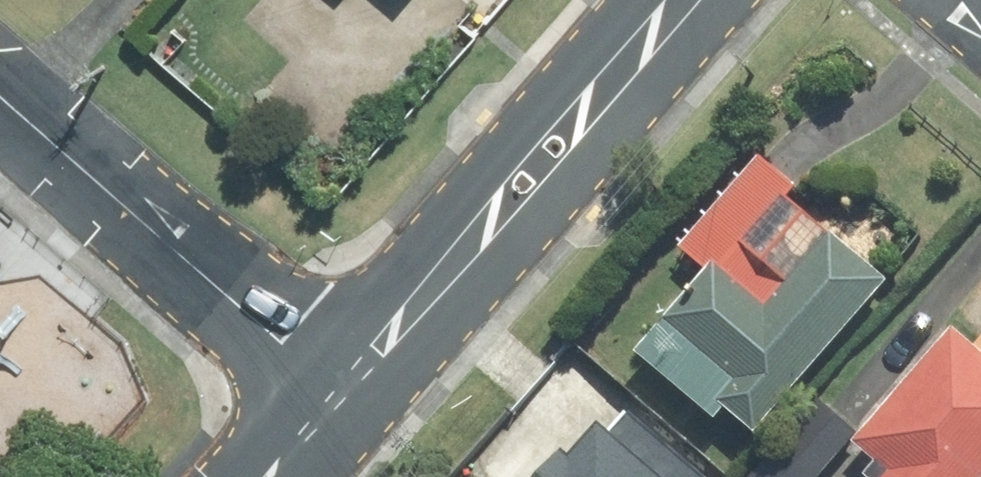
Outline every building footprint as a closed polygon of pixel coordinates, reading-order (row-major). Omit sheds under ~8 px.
[(644,325),(754,429),(898,278),(833,217),(762,292),(716,249),(644,325)] [(957,306),(846,432),(898,476),(980,476),(980,327),(957,306)] [(631,406),(569,476),(714,476),(631,406)]
